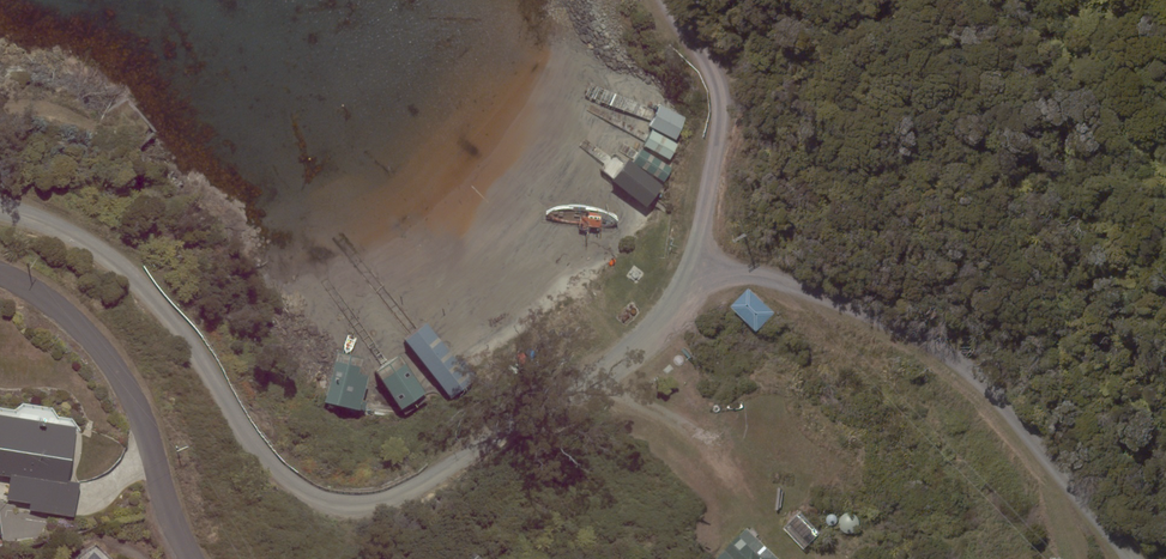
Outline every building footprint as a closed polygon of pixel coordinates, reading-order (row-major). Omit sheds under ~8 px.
[(654,114),(648,126),(677,140),(687,118),(658,104),(654,114)] [(648,137),(644,146),(671,160),(679,144),(652,130),(648,137)] [(638,156),(634,162),(664,182),(673,169),(642,149),(638,156)] [(620,170),(612,181),(647,208),(664,187),(629,159),(620,170)] [(748,288),(730,307),(756,332),(775,313),(748,288)] [(414,330),(404,338),(452,398),(475,379),(427,320),(414,330)] [(363,358),(338,352),(325,402),(365,412),(368,401),(363,400),(369,377),(359,374),(363,358)] [(387,363),(376,371),(406,415),(430,399),(400,355),(387,363)] [(0,414),(0,475),(11,476),(7,500),(31,504),(29,511),(74,518),(80,483),(68,481),(77,427),(0,414)] [(800,512),(782,528),(803,550),(821,534),(800,512)] [(715,558),(777,558),(747,528),(715,558)] [(474,549),(465,558),(484,558),(474,549)] [(87,558),(103,558),(94,551),(87,558)]
